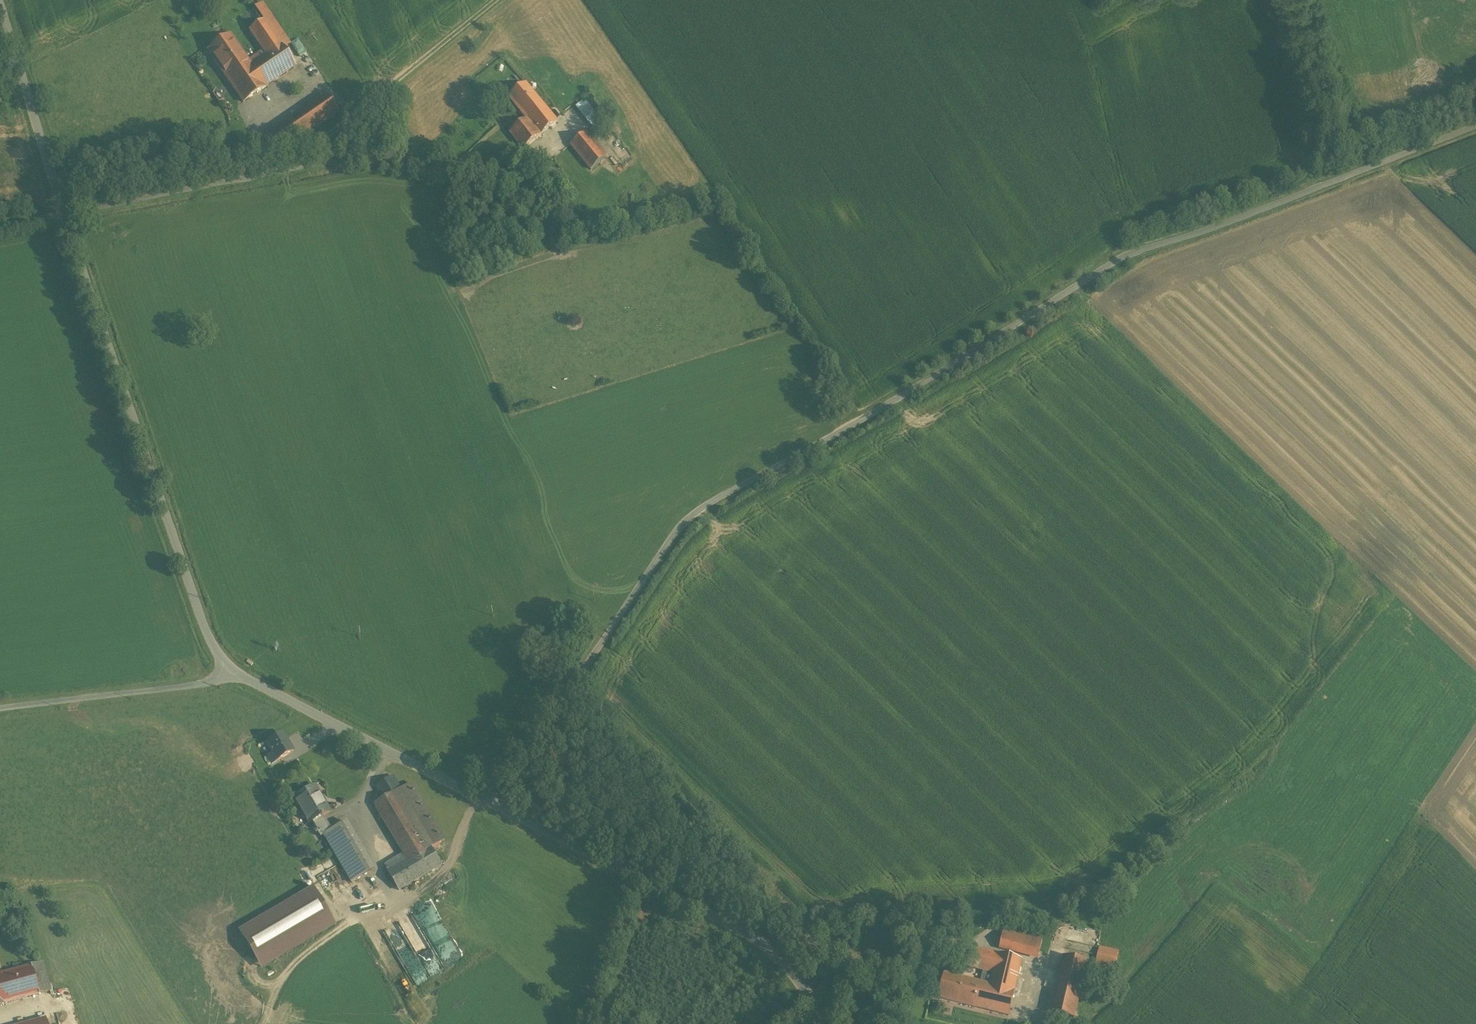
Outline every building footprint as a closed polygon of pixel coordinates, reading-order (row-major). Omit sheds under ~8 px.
[(258,54),(248,61),(225,77),(243,103),(295,67),(283,49),(290,44),(261,3),(254,8),(263,21),(250,31),(265,53),(260,57),(258,54)] [(225,77),(248,61),(230,35),(207,51),(225,77)] [(526,84),(509,98),(521,112),(528,122),(545,108),(526,84)] [(338,112),(325,94),(266,136),(278,154),(338,112)] [(583,101),(576,106),(595,129),(602,122),(595,113),(593,114),(583,101)] [(528,122),(521,112),(492,135),(511,159),(557,122),(547,110),(545,108),(528,122)] [(586,133),(568,148),(589,172),(607,157),(586,133)] [(184,667),(170,669),(171,679),(186,678),(184,667)] [(293,752),(282,734),(266,743),(272,753),(267,756),(272,764),(293,752)] [(377,787),(384,799),(395,792),(401,789),(394,777),(377,787)] [(401,789),(395,792),(425,842),(429,849),(431,847),(432,848),(444,841),(410,783),(401,789)] [(320,795),(314,786),(293,798),(309,824),(311,822),(320,837),(323,835),(331,830),(323,816),(329,812),(320,795)] [(425,842),(395,792),(384,799),(375,804),(404,854),(425,842)] [(331,830),(323,835),(351,883),(374,870),(345,822),(331,830)] [(429,849),(425,842),(404,854),(384,866),(399,890),(442,865),(432,848),(431,847),(429,849)] [(313,889),(240,932),(249,948),(261,967),(334,924),(313,889)] [(1044,932),(1006,923),(1001,944),(1039,953),(1044,932)] [(984,983),(978,1008),(1009,1016),(1022,960),(968,947),(964,966),(984,970),(981,982),(984,983)] [(1118,952),(1099,948),(1095,964),(1115,968),(1118,952)] [(1088,961),(1063,955),(1051,1012),(1075,1018),(1088,961)] [(0,974),(0,1005),(39,995),(31,966),(0,974)] [(939,999),(978,1008),(984,983),(981,982),(945,974),(939,999)]
